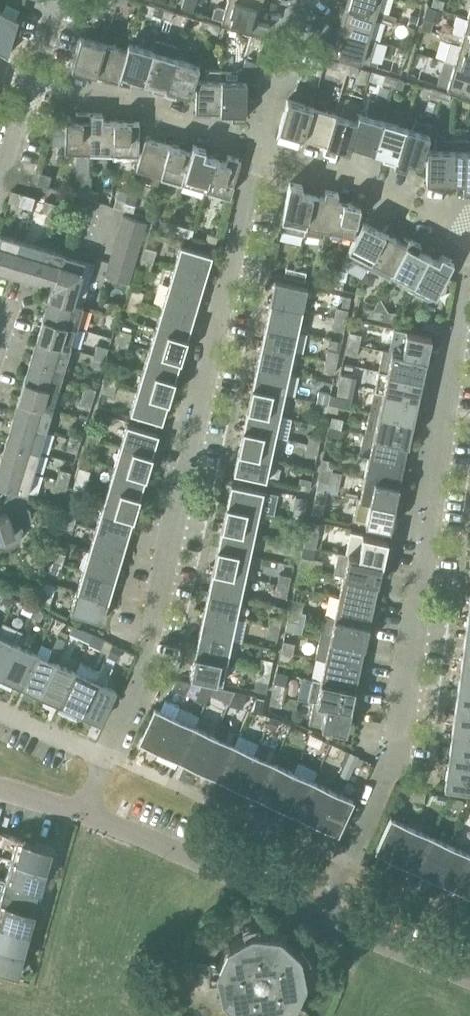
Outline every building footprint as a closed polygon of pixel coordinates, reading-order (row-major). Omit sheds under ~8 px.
[(184,0),(183,0),(181,7),(193,11),(195,3),(184,0)] [(258,4),(243,0),(227,0),(225,7),(218,5),(214,7),(211,17),(266,33),(268,25),(270,25),(270,23),(253,18),(258,4)] [(380,0),(347,0),(346,5),(375,14),(377,10),(380,0)] [(374,18),(384,21),(387,13),(377,10),(375,14),(346,5),(338,30),(368,39),(374,18)] [(152,14),(161,17),(163,9),(154,6),(152,14)] [(441,10),(429,7),(425,18),(437,22),(441,10)] [(174,12),(163,9),(161,17),(171,20),(174,12)] [(6,54),(6,55),(7,55),(18,18),(17,17),(17,18),(0,10),(0,51),(6,54)] [(396,16),(387,13),(384,21),(394,24),(396,16)] [(415,25),(418,16),(411,14),(408,23),(415,25)] [(452,32),(450,41),(459,44),(460,39),(469,42),(469,18),(467,17),(462,35),(452,32)] [(211,23),(200,20),(198,28),(208,31),(211,23)] [(220,26),(211,23),(208,31),(217,34),(220,26)] [(440,38),(450,41),(452,32),(442,29),(440,38)] [(376,41),(368,39),(338,30),(335,43),(318,38),(318,39),(319,40),(317,48),(369,64),(370,60),(376,41)] [(71,66),(94,73),(104,43),(80,36),(71,66)] [(252,44),(261,47),(264,39),(254,36),(252,44)] [(152,50),(151,49),(142,79),(143,80),(154,83),(152,90),(163,93),(174,56),(175,57),(178,46),(155,39),(152,50)] [(453,62),(453,63),(469,68),(469,42),(460,39),(459,44),(450,41),(444,59),(453,62)] [(128,42),(126,49),(127,49),(117,80),(130,84),(132,76),(142,79),(151,49),(128,42)] [(127,49),(126,49),(104,43),(94,73),(117,80),(127,49)] [(175,57),(174,56),(163,93),(176,97),(178,91),(190,94),(190,93),(189,93),(194,77),(195,77),(199,64),(175,57)] [(453,63),(453,62),(444,59),(437,84),(469,93),(469,68),(453,63)] [(222,69),(222,79),(221,110),(232,111),(232,118),(245,118),(246,81),(252,81),(257,63),(244,60),(243,65),(240,68),(237,70),(222,69)] [(337,69),(346,71),(348,64),(339,61),(337,69)] [(357,75),(359,67),(348,64),(346,71),(357,75)] [(196,78),(195,77),(194,77),(189,93),(190,93),(196,95),(195,110),(221,110),(222,79),(222,69),(205,69),(204,78),(196,78)] [(383,83),(392,86),(394,78),(385,75),(383,83)] [(405,81),(394,78),(392,86),(403,89),(405,81)] [(429,97),(439,99),(441,92),(431,89),(429,97)] [(451,95),(441,92),(439,99),(448,102),(451,95)] [(312,106),(287,99),(278,129),(303,137),(312,106)] [(333,112),(312,106),(303,137),(324,143),(333,112)] [(349,150),(351,143),(350,143),(358,119),(357,119),(359,113),(343,108),(341,115),(333,112),(324,143),(322,150),(335,154),(337,147),(349,150)] [(75,119),(65,119),(64,151),(89,152),(90,120),(90,113),(75,112),(75,119)] [(103,113),(90,113),(90,120),(89,152),(113,152),(114,121),(103,120),(103,113)] [(359,113),(357,119),(358,119),(350,143),(351,143),(373,150),(382,119),(359,113)] [(405,126),(382,119),(373,150),(385,153),(382,160),(394,163),(405,126)] [(413,128),(405,126),(394,163),(406,167),(408,160),(419,163),(424,148),(425,148),(432,124),(415,119),(413,128)] [(113,152),(140,153),(141,153),(145,137),(139,136),(139,121),(114,121),(113,152)] [(64,144),(64,133),(53,132),(53,143),(64,144)] [(140,153),(136,168),(143,170),(141,179),(158,184),(160,175),(170,145),(168,144),(169,144),(145,137),(141,153),(140,153)] [(435,148),(425,148),(424,148),(419,163),(426,166),(426,180),(452,180),(452,149),(452,139),(435,139),(435,148)] [(452,149),(452,180),(463,181),(463,188),(469,188),(469,149),(468,149),(468,139),(452,139),(452,149)] [(182,181),(206,188),(215,158),(204,155),(206,148),(193,144),(191,151),(182,181)] [(191,151),(170,145),(160,175),(182,181),(191,151)] [(215,158),(206,188),(230,195),(240,158),(228,154),(226,161),(215,158)] [(48,187),(51,175),(40,172),(37,183),(48,187)] [(78,177),(78,187),(76,194),(86,197),(88,189),(88,178),(78,177)] [(304,235),(304,233),(306,224),(312,194),(301,192),(302,185),(290,182),(280,230),(304,235)] [(95,200),(98,192),(88,189),(86,197),(95,200)] [(22,193),(11,190),(8,202),(19,205),(22,193)] [(324,197),(312,194),(306,224),(304,233),(320,236),(322,228),(329,230),(335,199),(337,200),(339,192),(326,190),(324,197)] [(35,197),(33,196),(22,193),(19,205),(32,209),(35,197)] [(114,206),(124,209),(126,201),(116,198),(114,206)] [(329,230),(356,236),(357,236),(364,222),(357,218),(360,205),(337,200),(335,199),(329,230)] [(55,203),(45,200),(42,212),(52,215),(55,203)] [(135,204),(126,201),(124,209),(134,212),(135,204)] [(66,207),(55,203),(52,215),(63,218),(66,207)] [(123,216),(120,227),(143,233),(146,222),(123,216)] [(158,228),(168,230),(170,222),(161,220),(158,228)] [(180,225),(170,222),(168,230),(178,233),(180,225)] [(356,236),(349,250),(371,261),(385,232),(364,222),(357,236),(356,236)] [(139,245),(143,233),(120,227),(117,238),(139,245)] [(367,268),(389,279),(407,244),(406,243),(385,232),(371,261),(367,268)] [(23,240),(1,233),(0,236),(0,271),(12,275),(23,240)] [(217,236),(208,233),(205,242),(215,245),(217,236)] [(389,279),(410,290),(428,254),(418,249),(421,243),(409,237),(406,243),(407,244),(389,279)] [(117,238),(113,250),(136,256),(139,245),(117,238)] [(32,281),(43,246),(23,240),(12,275),(32,281)] [(181,244),(174,266),(206,275),(212,254),(181,244)] [(64,254),(65,253),(43,246),(32,281),(52,286),(53,287),(61,261),(62,262),(64,254)] [(145,246),(142,257),(154,260),(157,250),(145,246)] [(132,268),(136,256),(113,250),(110,261),(132,268)] [(53,287),(52,286),(49,296),(73,303),(73,302),(82,304),(94,263),(64,254),(62,262),(61,261),(53,287)] [(439,260),(428,254),(410,290),(429,300),(434,298),(436,294),(453,260),(442,254),(439,260)] [(151,270),(154,260),(142,257),(139,267),(151,270)] [(110,261),(106,277),(128,283),(132,268),(110,261)] [(199,296),(206,275),(174,266),(168,287),(199,296)] [(296,270),(286,268),(284,276),(295,278),(296,270)] [(306,272),(296,270),(295,278),(305,280),(306,272)] [(322,284),(332,286),(334,278),(324,276),(322,284)] [(334,278),(332,286),(342,288),(344,280),(334,278)] [(275,280),(270,302),(303,309),(308,287),(275,280)] [(193,317),(199,296),(168,287),(162,307),(193,317)] [(133,288),(130,298),(141,301),(144,291),(133,288)] [(73,303),(49,296),(43,316),(77,326),(83,305),(82,304),(73,302),(73,303)] [(141,301),(130,298),(127,309),(138,312),(141,301)] [(266,323),(298,330),(303,309),(270,302),(266,323)] [(109,303),(107,313),(118,316),(121,306),(109,303)] [(362,314),(372,317),(374,308),(364,306),(362,314)] [(187,338),(193,317),(162,307),(156,328),(187,338)] [(337,307),(335,316),(347,318),(349,309),(337,307)] [(374,308),(372,317),(382,319),(384,311),(374,308)] [(385,320),(395,322),(397,314),(387,312),(385,320)] [(115,327),(118,316),(107,313),(103,324),(115,327)] [(43,316),(37,337),(71,347),(77,326),(43,316)] [(344,331),(347,318),(335,316),(332,328),(344,331)] [(434,322),(424,319),(422,328),(433,330),(434,322)] [(266,323),(261,344),(294,351),(298,330),(266,323)] [(181,358),(187,338),(156,328),(149,349),(181,358)] [(392,350),(427,357),(431,336),(394,328),(389,350),(392,350)] [(120,329),(117,339),(129,343),(132,332),(120,329)] [(362,334),(350,331),(348,340),(360,343),(362,334)] [(31,359),(64,369),(71,347),(37,337),(31,359)] [(126,353),(129,343),(117,339),(114,350),(126,353)] [(360,343),(348,340),(345,353),(357,355),(360,343)] [(97,344),(94,354),(106,358),(109,347),(97,344)] [(257,365),(289,372),(294,351),(261,344),(257,365)] [(175,379),(181,358),(149,349),(143,370),(175,379)] [(328,349),(325,359),(337,362),(339,351),(328,349)] [(379,368),(422,377),(426,359),(427,357),(392,350),(389,350),(383,349),(379,368)] [(91,365),(103,368),(106,358),(94,354),(91,365)] [(31,359),(25,379),(58,389),(64,369),(31,359)] [(337,362),(325,359),(323,370),(335,373),(337,362)] [(257,365),(252,386),(285,393),(289,372),(257,365)] [(418,399),(422,377),(379,368),(374,389),(418,399)] [(116,384),(119,374),(108,370),(105,381),(116,384)] [(143,370),(137,390),(168,400),(175,379),(143,370)] [(341,374),(339,381),(351,384),(353,376),(341,374)] [(19,399),(52,409),(58,389),(25,379),(19,399)] [(105,381),(102,391),(113,395),(116,384),(105,381)] [(351,384),(339,381),(336,395),(348,397),(351,384)] [(85,385),(82,396),(93,399),(96,389),(85,385)] [(252,386),(247,407),(280,414),(285,393),(252,386)] [(378,412),(413,419),(418,399),(374,389),(369,412),(378,414),(378,412)] [(162,422),(168,400),(137,390),(130,412),(162,422)] [(319,391),(317,401),(328,404),(330,394),(319,391)] [(79,406),(90,409),(93,399),(82,396),(79,406)] [(46,430),(52,409),(19,399),(12,420),(46,430)] [(326,415),(328,404),(317,401),(314,412),(326,415)] [(247,407),(243,428),(276,435),(280,414),(247,407)] [(409,441),(413,419),(378,412),(378,414),(369,412),(365,433),(374,435),(374,434),(409,441)] [(332,416),(330,425),(341,427),(343,418),(332,416)] [(6,440),(40,450),(46,430),(12,420),(6,440)] [(127,424),(120,445),(152,454),(158,433),(127,424)] [(341,427),(330,425),(327,437),(339,440),(341,427)] [(73,427),(69,437),(81,441),(84,431),(73,427)] [(88,436),(100,439),(103,430),(91,427),(88,436)] [(243,428),(238,449),(271,456),(276,435),(243,428)] [(310,433),(308,443),(319,446),(321,436),(310,433)] [(369,455),(404,462),(409,441),(374,434),(374,435),(365,433),(364,433),(359,454),(369,456),(369,455)] [(88,436),(85,447),(97,451),(100,439),(88,436)] [(77,451),(81,441),(69,437),(66,447),(77,451)] [(0,461),(0,462),(33,472),(40,450),(6,440),(0,461)] [(317,457),(319,446),(308,443),(305,455),(317,457)] [(146,475),(152,454),(120,445),(114,466),(146,475)] [(266,479),(271,456),(238,449),(233,472),(266,479)] [(369,455),(369,456),(365,476),(400,483),(404,462),(369,455)] [(323,458),(321,467),(333,469),(334,461),(323,458)] [(10,488),(24,492),(27,493),(33,472),(0,462),(0,485),(10,488)] [(114,466),(108,486),(140,496),(146,475),(114,466)] [(79,467),(76,478),(87,481),(91,470),(79,467)] [(333,469),(321,467),(318,479),(330,482),(333,469)] [(57,479),(68,482),(71,472),(60,468),(57,479)] [(365,476),(360,497),(360,498),(395,505),(400,483),(365,476)] [(312,479),(300,477),(298,488),(310,490),(312,479)] [(76,478),(73,488),(85,491),(87,481),(76,478)] [(54,489),(65,492),(68,482),(57,479),(54,489)] [(231,483),(227,505),(259,512),(264,490),(231,483)] [(133,517),(140,496),(108,486),(102,507),(133,517)] [(10,488),(8,493),(6,498),(3,502),(0,505),(0,506),(0,548),(6,549),(15,546),(21,539),(23,529),(20,520),(31,515),(30,512),(30,510),(30,509),(28,507),(25,505),(23,502),(22,501),(19,500),(18,499),(18,496),(19,495),(20,494),(24,492),(10,488)] [(308,499),(296,496),(294,507),(305,509),(308,499)] [(366,522),(386,527),(390,528),(395,505),(360,498),(360,497),(358,496),(353,520),(366,523),(366,522)] [(325,504),(314,502),(311,512),(323,515),(325,504)] [(227,505),(222,527),(254,534),(259,512),(227,505)] [(127,537),(133,517),(102,507),(96,528),(127,537)] [(64,519),(75,522),(78,512),(67,508),(64,519)] [(64,519),(61,529),(72,532),(75,522),(64,519)] [(321,523),(309,521),(307,531),(319,534),(321,523)] [(222,527),(218,548),(250,555),(254,534),(222,527)] [(96,528),(89,549),(121,558),(127,537),(96,528)] [(289,531),(287,541),(298,543),(300,533),(289,531)] [(348,553),(383,560),(388,539),(350,531),(345,553),(345,555),(348,555),(348,553)] [(296,555),(298,543),(287,541),(284,552),(296,555)] [(245,576),(250,555),(218,548),(213,569),(245,576)] [(115,579),(121,558),(89,549),(83,569),(115,579)] [(54,550),(51,560),(62,564),(65,553),(54,550)] [(344,574),(378,581),(382,561),(383,561),(383,560),(348,553),(348,555),(345,555),(345,553),(338,551),(334,572),(344,574)] [(302,556),(300,565),(311,568),(313,558),(302,556)] [(51,560),(48,570),(59,574),(62,564),(51,560)] [(311,568),(300,565),(297,577),(309,579),(311,568)] [(83,569),(77,590),(109,599),(115,579),(83,569)] [(213,569),(208,590),(241,597),(245,576),(213,569)] [(280,573),(277,584),(289,586),(291,576),(280,573)] [(339,595),(374,602),(378,581),(344,574),(339,595)] [(287,597),(289,586),(277,584),(275,594),(287,597)] [(102,621),(109,599),(77,590),(71,612),(102,621)] [(208,590),(204,611),(236,618),(241,597),(208,590)] [(50,606),(53,596),(41,592),(38,602),(50,606)] [(0,601),(10,606),(14,598),(4,593),(0,601)] [(369,623),(374,602),(339,595),(335,615),(369,623)] [(292,598),(291,607),(302,609),(304,601),(292,598)] [(23,610),(31,614),(34,607),(26,603),(23,610)] [(34,607),(31,614),(30,615),(40,620),(43,611),(34,607)] [(302,609),(291,607),(288,619),(300,621),(302,609)] [(204,611),(199,632),(232,639),(236,618),(204,611)] [(320,636),(330,638),(365,645),(369,623),(335,615),(335,617),(325,614),(320,636)] [(270,615),(268,626),(280,628),(282,618),(270,615)] [(17,644),(22,633),(2,624),(1,626),(0,627),(0,676),(2,677),(17,644)] [(69,633),(89,642),(93,634),(73,625),(69,633)] [(278,639),(280,628),(268,626),(266,636),(278,639)] [(199,632),(195,653),(227,660),(232,639),(199,632)] [(108,653),(112,644),(112,643),(93,634),(89,642),(88,644),(108,653)] [(52,647),(61,651),(67,639),(57,635),(52,647)] [(360,666),(365,645),(330,638),(320,636),(316,657),(325,659),(325,658),(360,666)] [(283,641),(282,649),(293,652),(295,643),(283,641)] [(11,681),(21,686),(36,653),(27,649),(17,644),(2,677),(11,681)] [(108,653),(106,656),(115,660),(117,660),(122,648),(112,644),(108,653)] [(46,658),(36,653),(21,686),(31,690),(41,695),(56,662),(60,652),(53,649),(48,658),(46,658)] [(291,664),(293,652),(282,649),(279,662),(291,664)] [(222,683),(227,660),(195,653),(190,676),(222,683)] [(273,660),(261,658),(259,667),(271,669),(273,660)] [(321,679),(356,687),(360,666),(325,658),(325,659),(321,679)] [(462,658),(459,679),(469,681),(469,659),(462,658)] [(81,661),(76,671),(61,704),(71,709),(81,713),(96,681),(101,671),(100,670),(90,666),(81,661)] [(66,667),(56,662),(41,695),(51,699),(61,704),(76,671),(66,667)] [(104,662),(100,670),(101,671),(96,681),(81,713),(91,718),(101,722),(115,690),(106,685),(104,684),(113,666),(104,662)] [(268,681),(271,669),(259,667),(257,679),(268,681)] [(351,707),(356,687),(321,679),(321,680),(312,678),(308,700),(314,701),(316,701),(351,708),(351,707)] [(185,694),(191,682),(183,681),(176,679),(172,688),(185,694)] [(459,679),(456,701),(469,703),(469,681),(459,679)] [(274,683),(272,693),(284,695),(286,685),(274,683)] [(213,687),(202,685),(201,686),(195,698),(205,703),(210,694),(213,687)] [(217,697),(229,702),(234,692),(221,689),(217,697)] [(228,705),(243,708),(246,694),(234,692),(229,702),(228,705)] [(281,706),(284,695),(272,693),(270,704),(281,706)] [(265,698),(256,696),(252,705),(263,707),(265,698)] [(347,730),(351,708),(316,701),(314,701),(309,723),(322,726),(322,725),(347,730)] [(453,722),(469,725),(469,703),(456,701),(453,722)] [(160,750),(179,759),(195,726),(200,715),(180,706),(175,717),(160,750)] [(140,741),(160,750),(175,717),(155,708),(140,741)] [(453,722),(451,744),(469,746),(469,725),(453,722)] [(214,736),(195,726),(179,759),(199,768),(214,736)] [(239,734),(234,745),(219,777),(238,786),(253,754),(258,743),(239,734)] [(323,739),(311,734),(308,742),(319,747),(323,739)] [(234,745),(214,736),(199,768),(219,777),(234,745)] [(448,765),(469,768),(469,746),(451,744),(448,765)] [(359,756),(350,752),(344,765),(353,769),(359,756)] [(258,796),(273,763),(253,754),(238,786),(258,796)] [(293,772),(273,763),(258,796),(278,805),(293,772)] [(448,765),(444,789),(469,792),(469,768),(448,765)] [(313,781),(293,772),(278,805),(297,814),(313,781)] [(332,790),(313,781),(297,814),(317,823),(330,795),(332,790)] [(353,800),(332,790),(330,795),(317,823),(338,832),(353,800)] [(424,801),(425,791),(412,790),(411,799),(424,801)] [(446,796),(438,794),(436,802),(445,803),(446,796)] [(463,800),(451,796),(447,805),(460,809),(463,800)] [(376,850),(396,859),(411,827),(391,817),(376,850)] [(431,836),(411,827),(396,859),(416,868),(431,836)] [(451,845),(431,836),(416,868),(436,877),(451,845)] [(17,837),(11,858),(45,867),(50,846),(17,837)] [(451,845),(436,877),(455,887),(469,855),(469,854),(451,845)] [(455,887),(469,893),(469,855),(455,887)] [(11,858),(5,879),(39,888),(45,867),(11,858)] [(33,909),(39,888),(5,879),(0,877),(0,900),(33,909)] [(28,929),(33,909),(0,900),(0,922),(28,929)] [(22,950),(28,929),(0,922),(0,944),(22,950)] [(302,959),(301,954),(299,951),(281,935),(278,933),(254,930),(250,931),(229,943),(226,947),(216,969),(216,972),(221,996),(222,998),(241,1015),(242,1015),(276,1015),(293,1006),(296,1004),(306,980),(306,977),(302,959)] [(22,950),(0,944),(0,968),(16,973),(22,950)]
